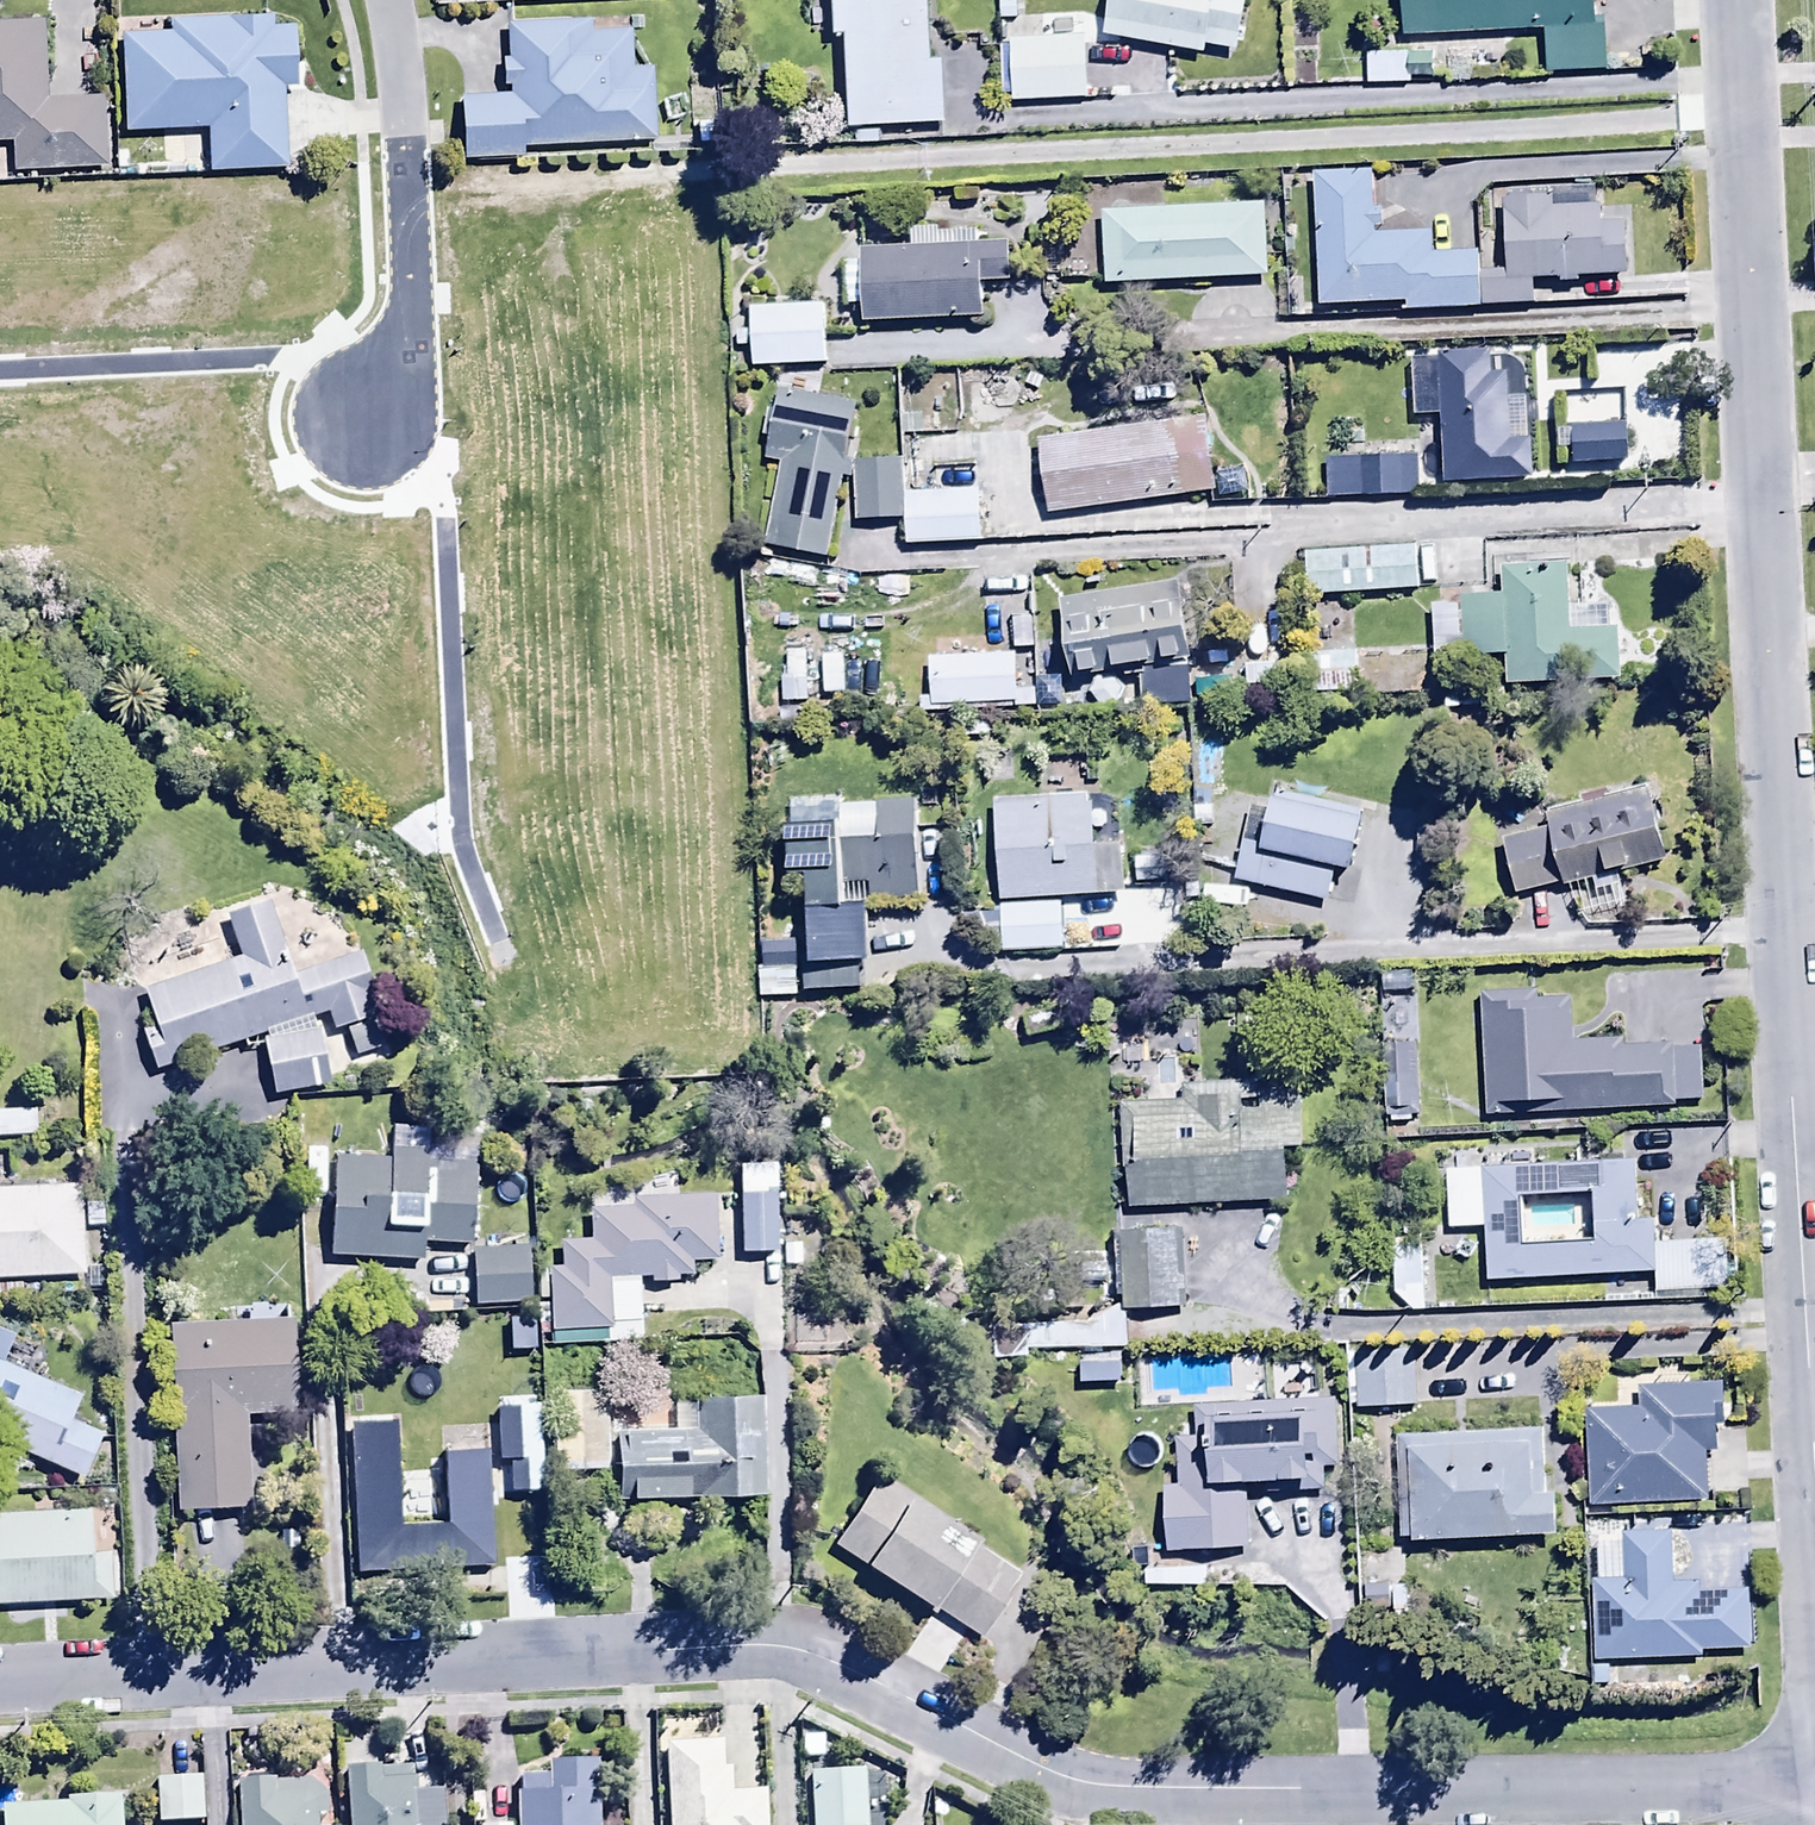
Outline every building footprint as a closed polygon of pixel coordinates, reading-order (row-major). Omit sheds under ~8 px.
[(824,39),(836,39),(839,129),(944,126),(941,59),(927,60),(925,0),(822,0),(824,39)] [(1100,35),(1202,54),(1203,48),(1234,53),(1244,0),(1106,0),(1100,35)] [(1398,40),(1541,36),(1543,73),(1605,71),(1603,17),(1589,18),(1588,0),(1397,0),(1398,40)] [(170,35),(122,36),(124,131),(207,129),(208,174),(286,173),(284,87),(296,87),(294,26),(273,27),(273,17),(170,19),(170,35)] [(8,144),(9,172),(105,169),(103,97),(45,98),(43,19),(0,21),(0,144),(8,144)] [(520,165),(520,149),(650,144),(647,72),(631,72),(630,34),(590,36),(589,23),(504,26),(505,61),(499,61),(500,87),(507,87),(508,97),(457,99),(460,167),(520,165)] [(1006,34),(1008,104),(1087,101),(1085,32),(1006,34)] [(1405,54),(1364,53),(1364,88),(1404,88),(1405,54)] [(1480,310),(1480,275),(1479,254),(1429,256),(1428,232),(1379,235),(1377,210),(1372,210),(1370,173),(1311,176),(1318,307),(1404,303),(1404,314),(1480,310)] [(1480,275),(1480,310),(1529,307),(1528,284),(1556,282),(1556,288),(1576,287),(1576,281),(1624,278),(1621,225),(1599,226),(1598,205),(1551,208),(1551,199),(1500,202),(1504,274),(1480,275)] [(1261,207),(1099,216),(1104,291),(1265,281),(1261,207)] [(977,248),(976,229),(903,233),(904,251),(858,253),(862,327),(978,321),(976,286),(1010,285),(1008,247),(977,248)] [(824,309),(745,312),(748,372),(826,369),(824,309)] [(1411,413),(1438,414),(1440,483),(1527,480),(1522,367),(1517,362),(1498,355),(1437,356),(1438,386),(1410,386),(1411,413)] [(854,407),(777,391),(762,465),(777,468),(761,547),(823,559),(854,407)] [(1204,420),(1035,444),(1046,517),(1215,493),(1204,420)] [(1632,428),(1558,431),(1559,456),(1567,456),(1568,469),(1632,467),(1632,428)] [(1416,458),(1323,461),(1324,501),(1417,498),(1416,458)] [(898,521),(903,521),(902,495),(901,462),(852,465),(854,523),(898,521)] [(903,521),(904,549),(979,546),(976,492),(902,495),(903,521)] [(1415,550),(1302,556),(1304,598),(1417,592),(1415,550)] [(1604,608),(1569,609),(1567,566),(1498,569),(1499,597),(1459,599),(1459,607),(1428,608),(1430,663),(1505,660),(1506,689),(1617,684),(1614,633),(1606,633),(1604,608)] [(1176,583),(1058,603),(1066,652),(1039,656),(1043,682),(1188,658),(1176,583)] [(1030,618),(1009,619),(1011,651),(1032,650),(1030,618)] [(763,714),(779,713),(779,726),(806,725),(805,655),(761,656),(763,714)] [(1354,655),(1306,657),(1307,698),(1355,696),(1354,655)] [(1014,659),(926,662),(927,698),(918,699),(918,717),(1016,713),(1014,659)] [(1189,671),(1138,671),(1138,715),(1189,715),(1189,671)] [(1502,840),(1515,897),(1664,863),(1647,788),(1542,812),(1546,830),(1502,840)] [(1233,886),(1326,903),(1332,872),(1349,875),(1361,812),(1273,795),(1263,848),(1241,844),(1233,886)] [(993,801),(998,904),(1126,898),(1124,848),(1091,849),(1088,797),(993,801)] [(808,878),(812,959),(802,960),(803,989),(865,986),(860,905),(917,903),(913,802),(875,804),(877,843),(842,845),(841,829),(786,829),(788,878),(808,878)] [(1059,907),(1060,950),(1117,948),(1116,905),(1059,907)] [(240,960),(143,993),(155,1030),(142,1034),(155,1073),(263,1038),(274,1098),(328,1087),(313,1022),(327,1017),(333,1034),(382,1017),(361,955),(292,978),(268,906),(227,920),(240,960)] [(1060,950),(1059,907),(997,909),(997,916),(977,916),(977,938),(997,938),(998,952),(1060,950)] [(776,990),(799,989),(796,948),(774,949),(776,990)] [(1478,996),(1483,1118),(1674,1110),(1674,1106),(1703,1104),(1700,1047),(1622,1050),(1622,1042),(1567,1045),(1565,1004),(1535,1006),(1535,993),(1478,996)] [(373,1025),(346,1035),(355,1059),(382,1049),(373,1025)] [(1418,1114),(1415,1034),(1380,1035),(1383,1115),(1418,1114)] [(1121,1106),(1126,1211),(1298,1203),(1293,1090),(1255,1092),(1255,1083),(1182,1087),(1182,1103),(1121,1106)] [(0,1113),(0,1139),(37,1139),(36,1113),(0,1113)] [(386,1163),(335,1161),(331,1259),(422,1263),(422,1245),(469,1247),(472,1165),(424,1163),(425,1151),(387,1150),(386,1163)] [(1636,1224),(1633,1160),(1445,1170),(1448,1232),(1482,1231),(1485,1283),(1650,1275),(1651,1298),(1728,1294),(1725,1243),(1653,1247),(1651,1224),(1636,1224)] [(777,1256),(773,1166),(737,1167),(741,1258),(777,1256)] [(84,1279),(81,1188),(0,1190),(0,1282),(84,1279)] [(550,1269),(552,1332),(612,1331),(612,1326),(638,1325),(637,1281),(647,1281),(647,1286),(676,1286),(676,1282),(687,1281),(686,1264),(717,1263),(715,1199),(633,1201),(633,1208),(589,1209),(590,1244),(559,1245),(560,1269),(550,1269)] [(1182,1313),(1179,1232),(1114,1234),(1117,1316),(1182,1313)] [(471,1250),(474,1308),(527,1305),(524,1247),(471,1250)] [(294,1320),(168,1325),(175,1514),(251,1511),(248,1421),(298,1419),(294,1320)] [(78,1400),(3,1366),(16,1339),(0,1332),(0,1444),(84,1482),(102,1440),(67,1424),(78,1400)] [(1350,1355),(1353,1411),(1413,1408),(1409,1352),(1350,1355)] [(1121,1362),(1079,1363),(1080,1385),(1121,1384),(1121,1362)] [(604,1376),(550,1378),(553,1473),(607,1471),(604,1376)] [(1285,1404),(1193,1409),(1194,1437),(1175,1438),(1178,1488),(1161,1489),(1165,1556),(1249,1552),(1246,1487),(1263,1486),(1264,1496),(1338,1493),(1333,1401),(1309,1402),(1308,1383),(1284,1384),(1285,1404)] [(1582,1415),(1586,1508),(1706,1503),(1704,1459),(1716,1458),(1713,1388),(1636,1391),(1637,1412),(1582,1415)] [(764,1499),(761,1402),(673,1404),(674,1432),(613,1434),(615,1503),(764,1499)] [(537,1408),(496,1410),(498,1462),(507,1461),(509,1494),(540,1493),(537,1408)] [(433,1434),(432,1416),(370,1418),(375,1539),(497,1534),(494,1445),(485,1445),(484,1432),(433,1434)] [(1398,1546),(1554,1539),(1552,1497),(1539,1498),(1537,1435),(1393,1441),(1398,1546)] [(876,1476),(830,1544),(978,1644),(1023,1574),(876,1476)] [(110,1558),(88,1559),(86,1510),(0,1514),(0,1606),(112,1601),(110,1558)] [(1752,1654),(1747,1520),(1619,1525),(1620,1558),(1587,1559),(1591,1660),(1752,1654)] [(767,1792),(733,1793),(732,1770),(723,1770),(722,1744),(665,1746),(668,1824),(768,1824),(767,1792)] [(598,1766),(545,1766),(545,1781),(520,1781),(519,1797),(519,1824),(599,1824),(598,1766)] [(346,1773),(349,1824),(443,1824),(441,1792),(414,1794),(413,1769),(346,1773)] [(862,1771),(808,1775),(811,1824),(865,1824),(862,1771)] [(201,1780),(156,1782),(158,1824),(175,1824),(203,1824),(201,1780)] [(238,1785),(240,1824),(316,1824),(316,1820),(326,1820),(324,1781),(238,1785)] [(1,1808),(1,1824),(122,1824),(122,1801),(61,1801),(61,1808),(1,1808)]
